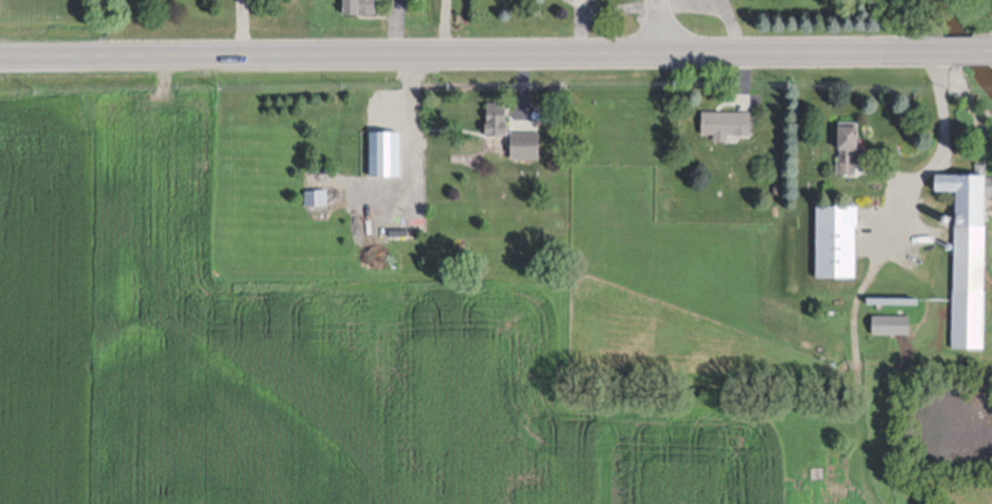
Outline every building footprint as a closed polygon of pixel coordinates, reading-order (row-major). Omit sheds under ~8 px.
[(344,11),(343,0),(375,0),(375,11),(359,11),(344,11)] [(573,8),(585,8),(585,0),(573,0),(573,8)] [(487,101),(505,101),(506,120),(507,120),(507,133),(485,134),(485,130),(486,129),(485,120),(487,120),(487,101)] [(702,110),(751,111),(751,133),(732,133),(732,132),(727,132),(727,140),(714,139),(714,132),(702,132),(702,110)] [(394,115),(394,131),(405,131),(405,115),(394,115)] [(836,173),(836,159),(840,159),(840,144),(838,144),(838,119),(858,119),(858,144),(864,144),(864,160),(856,160),(856,173),(836,173)] [(359,128),(403,126),(403,130),(413,130),(413,138),(404,138),(405,156),(384,157),(385,174),(362,175),(361,159),(360,159),(359,128)] [(511,131),(539,131),(539,156),(511,157),(511,131)] [(387,171),(387,162),(396,161),(397,170),(387,171)] [(985,175),(991,175),(991,193),(985,193),(984,223),(985,223),(983,289),(984,289),(983,346),(951,346),(952,289),(953,289),(954,223),(955,223),(956,186),(935,186),(935,169),(957,169),(975,169),(975,161),(985,161),(985,175)] [(816,204),(858,203),(858,224),(855,224),(855,275),(816,275),(816,204)] [(389,228),(407,228),(407,236),(390,237),(389,228)] [(872,314),(909,314),(909,333),(872,333),(872,314)]
